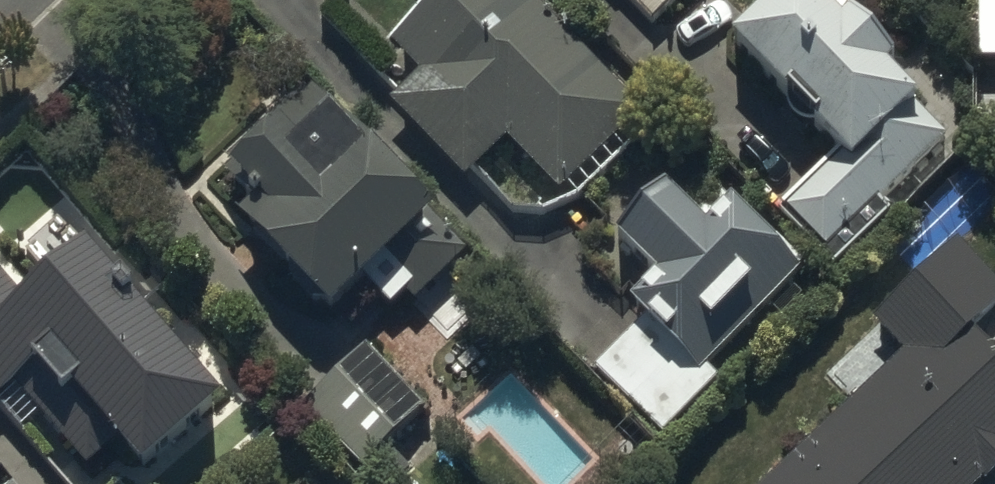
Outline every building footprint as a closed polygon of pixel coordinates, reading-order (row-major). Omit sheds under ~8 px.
[(389,109),(463,185),(505,144),(560,200),(645,116),(530,0),(426,0),(418,8),(424,15),(389,50),(418,80),(389,109)] [(732,49),(837,157),(777,215),(831,271),(889,215),(879,206),(946,141),(884,78),(893,69),(850,25),(841,33),(809,0),(783,0),(732,49)] [(975,5),(975,141),(994,141),(994,5),(975,5)] [(462,257),(329,125),(282,169),(260,147),(229,179),(259,210),(238,231),(330,323),(367,286),(392,311),(404,298),(413,307),(462,257)] [(695,224),(662,194),(614,245),(657,286),(630,314),(641,324),(594,373),(664,440),(718,383),(707,373),(800,274),(719,198),(695,224)] [(902,360),(772,483),(984,483),(994,473),(994,368),(969,340),(994,316),(994,291),(957,250),(873,328),(902,360)] [(83,264),(50,294),(39,281),(19,298),(0,276),(0,415),(16,434),(36,416),(85,471),(110,449),(138,479),(214,411),(83,264)] [(363,352),(303,411),(360,470),(357,473),(368,483),(396,483),(408,473),(386,450),(425,412),(363,352)]
